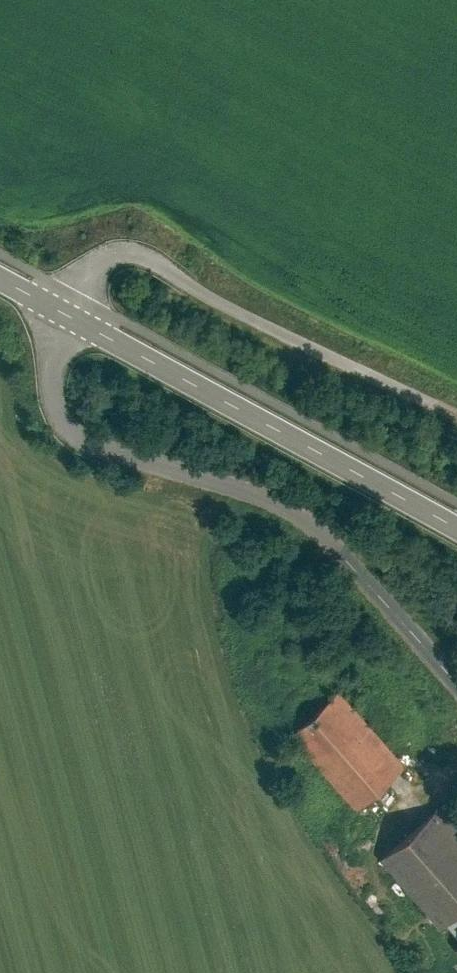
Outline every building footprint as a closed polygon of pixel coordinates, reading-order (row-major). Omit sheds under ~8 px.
[(356,807),(406,763),(340,687),(290,731),(356,807)] [(440,803),(380,855),(441,924),(456,910),(456,822),(440,803)]
